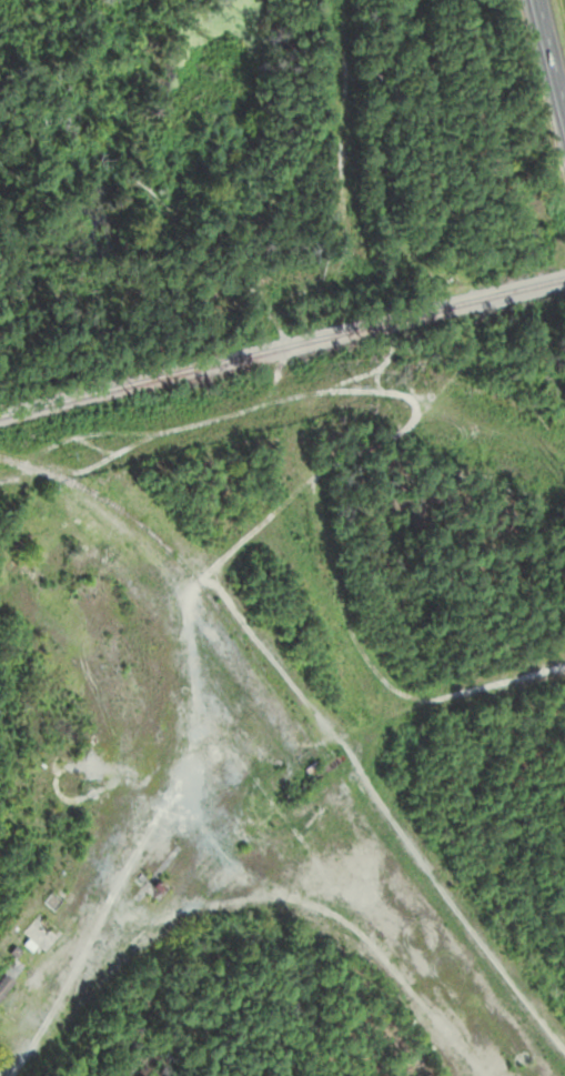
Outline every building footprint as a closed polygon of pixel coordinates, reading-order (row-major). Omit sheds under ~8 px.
[(2,975),(0,978),(0,1000),(13,984),(2,975)]
